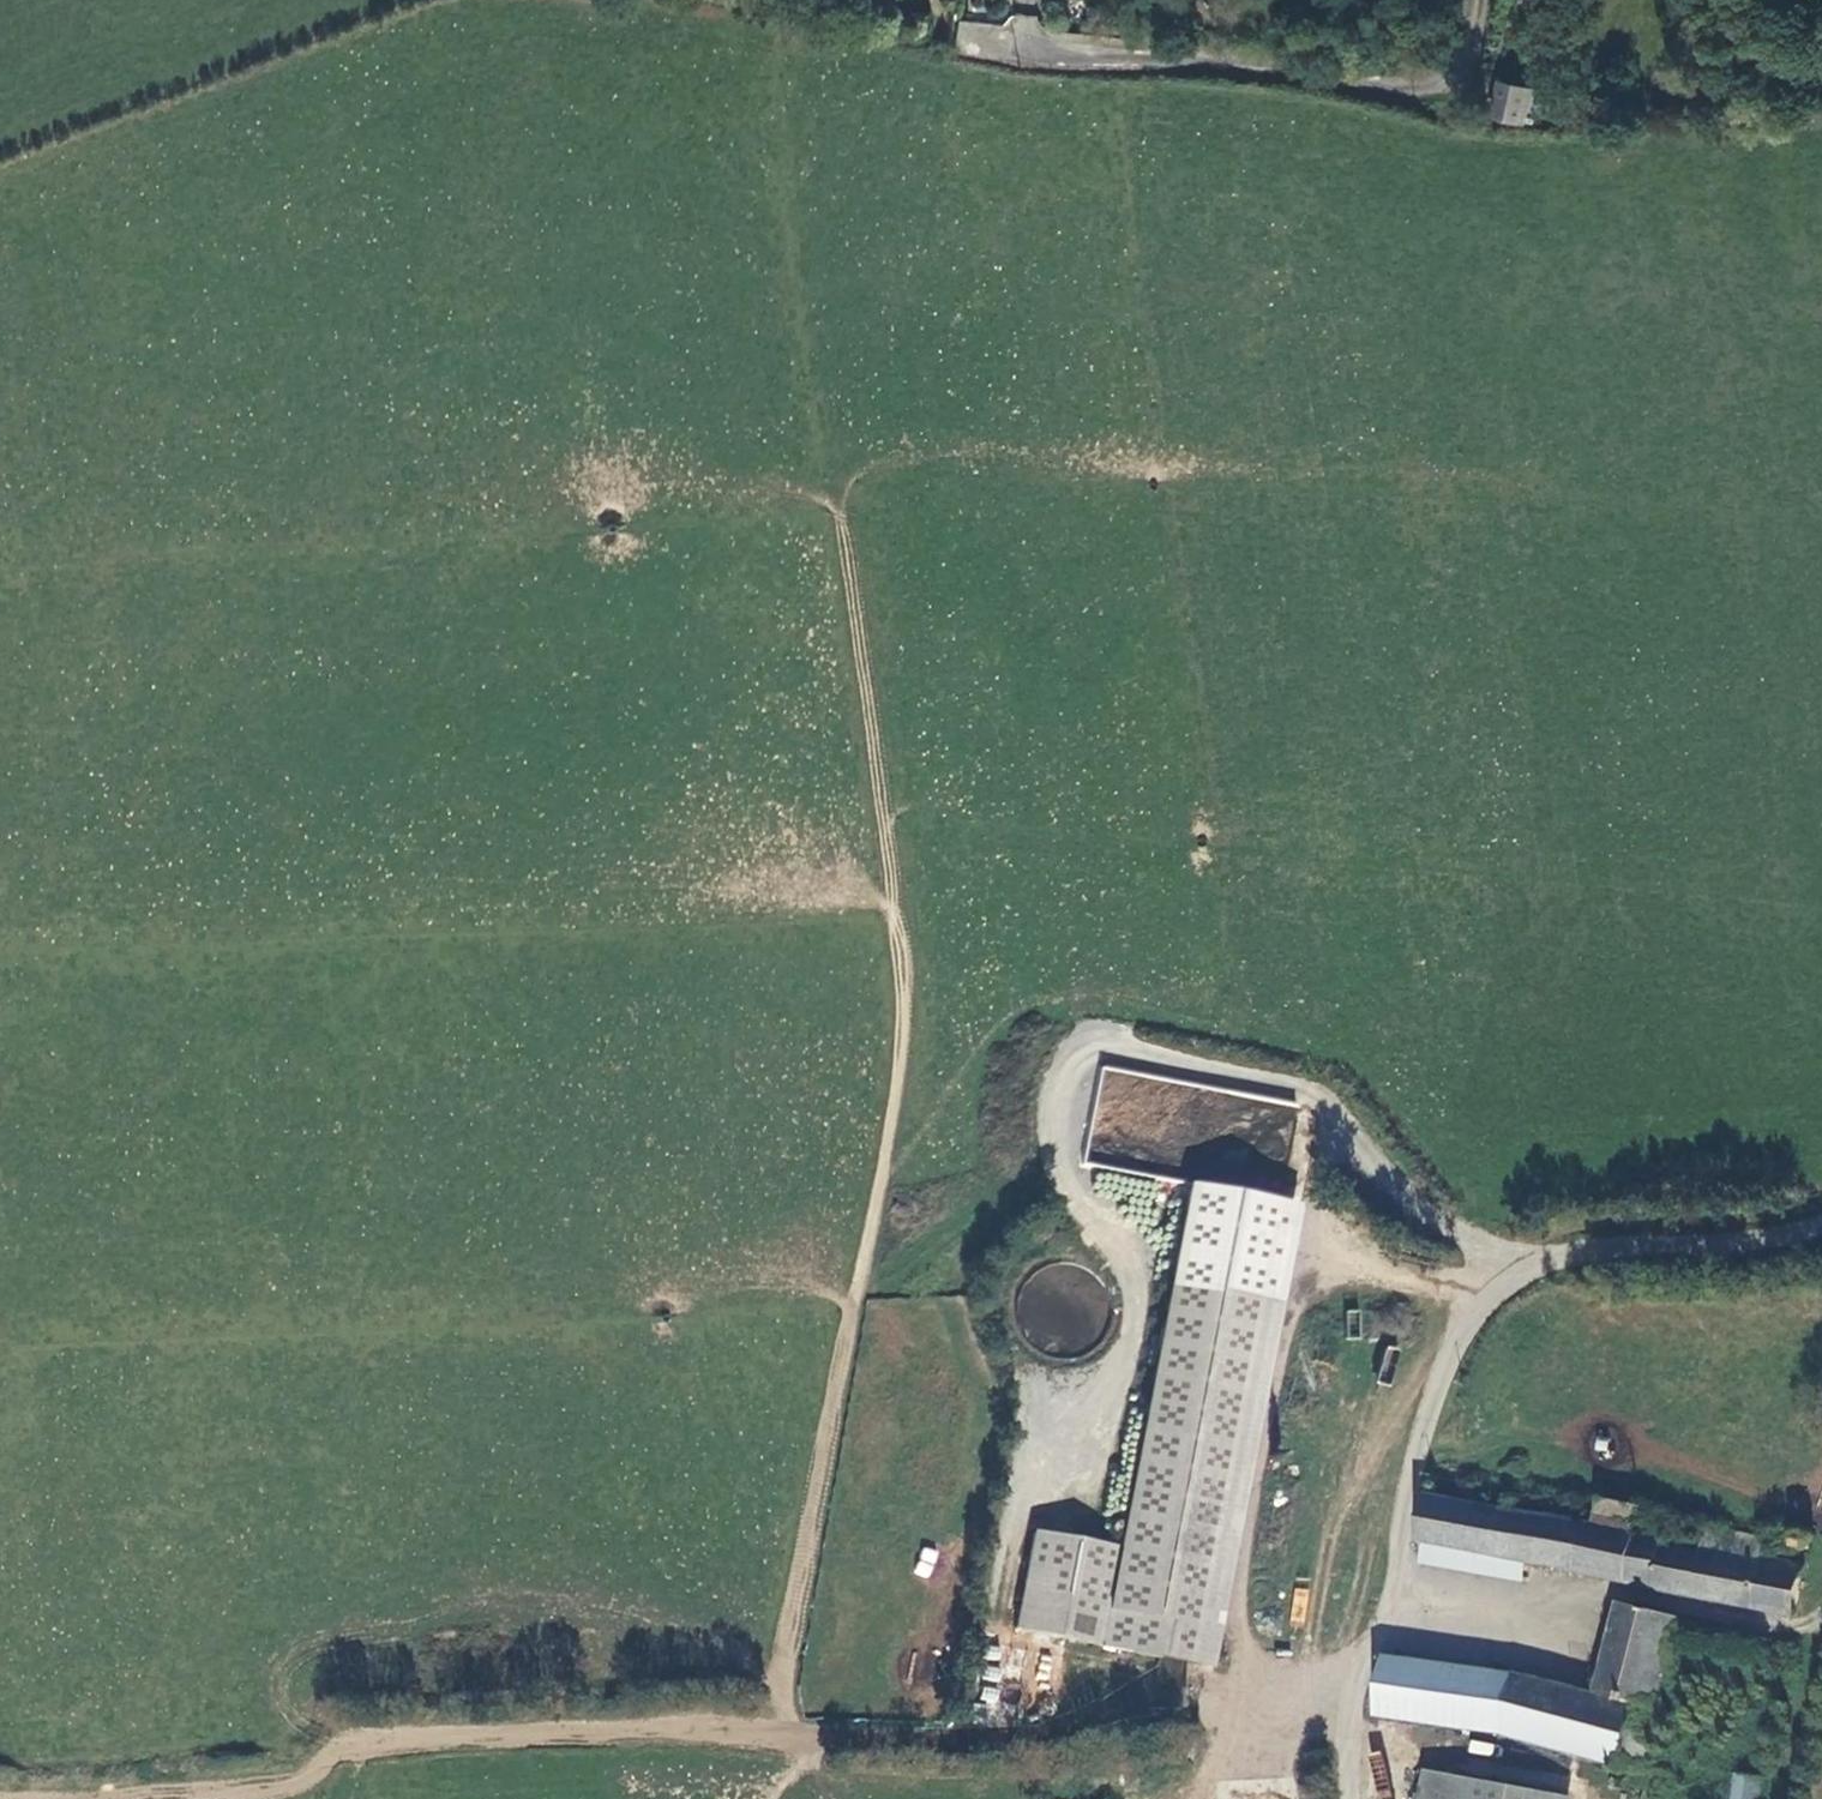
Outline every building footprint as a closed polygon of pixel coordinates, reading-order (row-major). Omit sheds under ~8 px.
[(1533,91),(1501,86),(1494,120),(1527,126),(1533,91)] [(1288,1204),(1200,1185),(1124,1545),(1124,1547),(1040,1529),(1019,1625),(1192,1661),(1288,1204)] [(1426,1492),(1415,1540),(1797,1618),(1808,1567),(1769,1559),(1772,1540),(1711,1526),(1705,1554),(1670,1547),(1671,1543),(1639,1536),(1645,1510),(1601,1502),(1594,1531),(1426,1492)] [(1815,1538),(1801,1534),(1798,1546),(1812,1550),(1815,1538)] [(922,1547),(915,1573),(930,1577),(936,1551),(922,1547)] [(1663,1704),(1679,1638),(1683,1620),(1622,1605),(1602,1690),(1640,1699),(1663,1704)] [(1392,1658),(1386,1693),(1382,1715),(1506,1735),(1522,1677),(1392,1658)] [(1565,1687),(1522,1677),(1506,1735),(1624,1769),(1638,1707),(1565,1687)] [(1481,1781),(1433,1770),(1427,1798),(1478,1798),(1481,1781)] [(1733,1798),(1761,1798),(1764,1781),(1738,1776),(1733,1798)] [(1481,1781),(1478,1798),(1555,1798),(1481,1781)]
